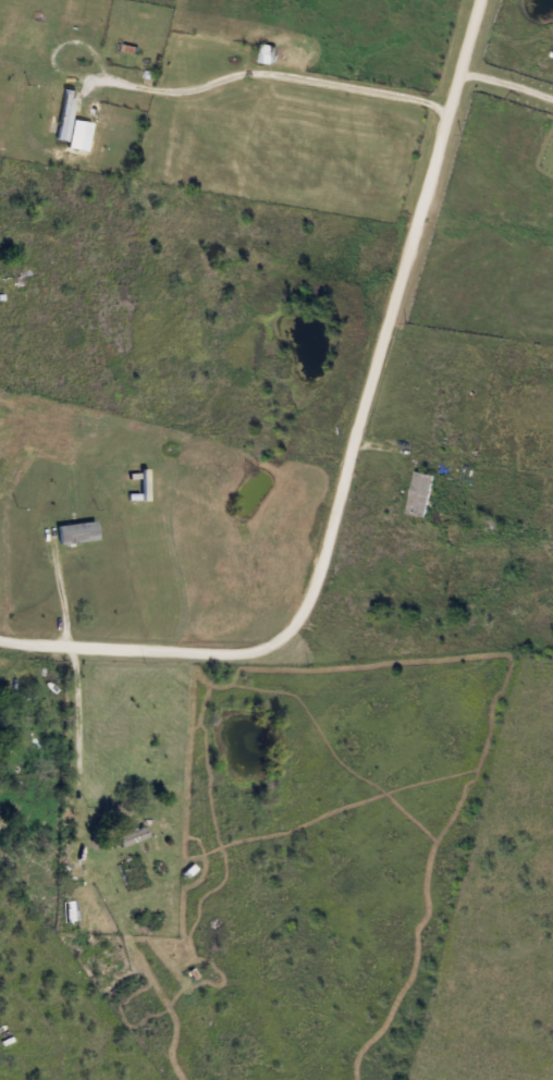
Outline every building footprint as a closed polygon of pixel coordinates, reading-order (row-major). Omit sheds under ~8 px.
[(287,47),(287,63),(260,63),(260,47),(287,47)] [(65,142),(56,139),(64,89),(74,91),(65,142)] [(2,292),(2,280),(12,280),(13,291),(2,292)] [(407,513),(417,469),(435,474),(426,517),(407,513)] [(59,543),(58,525),(96,520),(98,539),(59,543)] [(148,834),(121,846),(116,836),(144,824),(148,834)]
